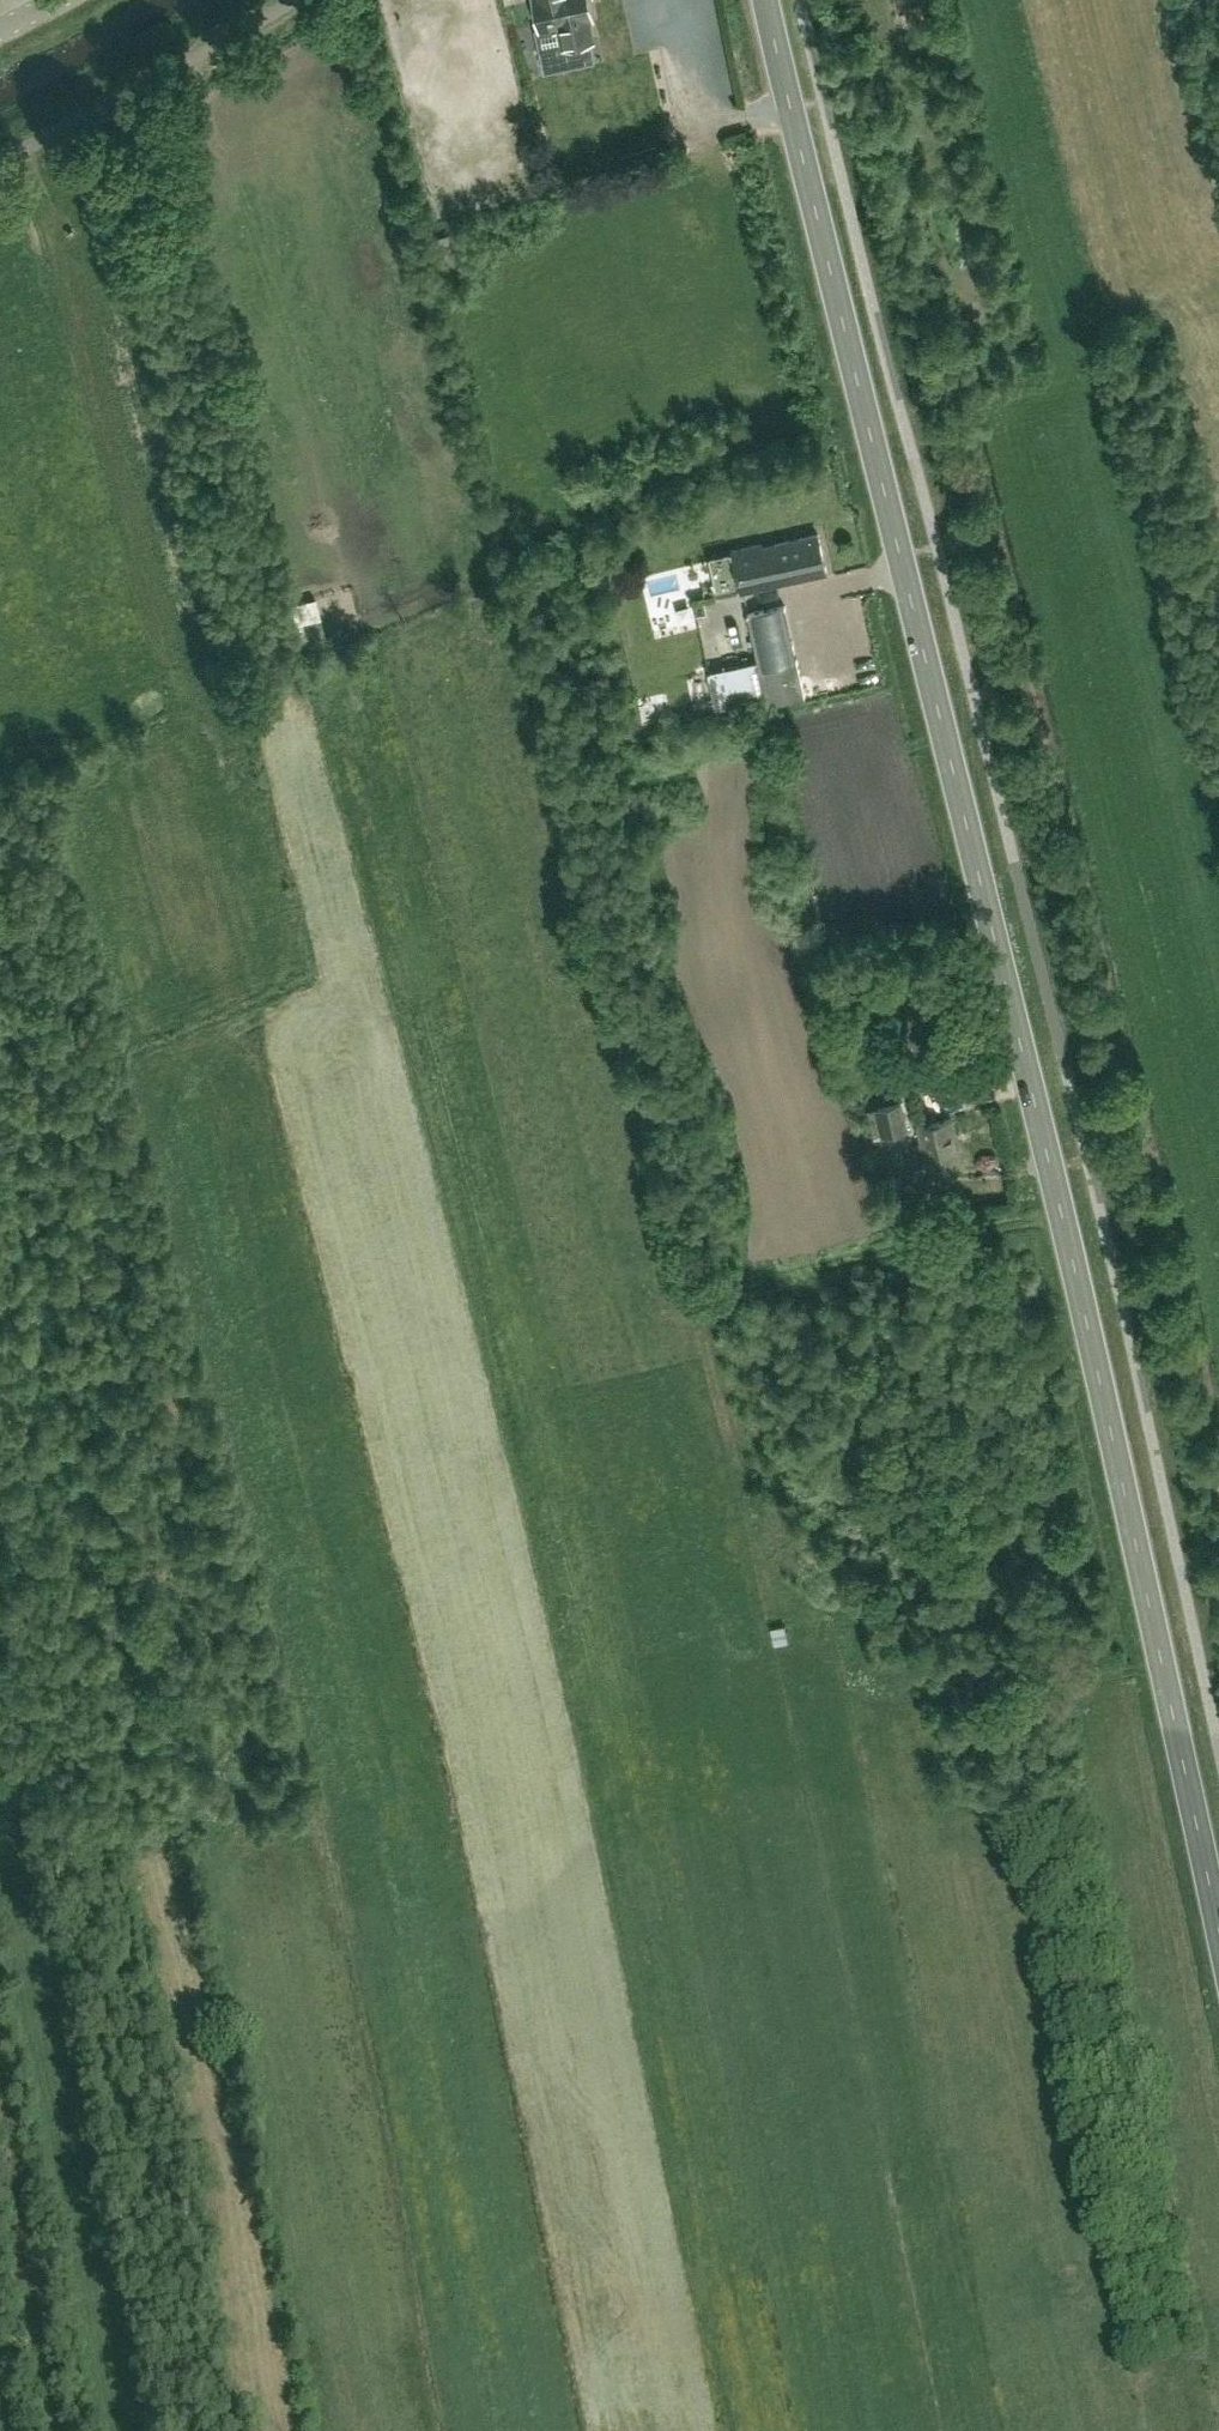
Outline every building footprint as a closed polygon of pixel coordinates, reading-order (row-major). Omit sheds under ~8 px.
[(593,38),(588,15),(591,14),(588,0),(536,0),(542,26),(535,28),(540,52),(568,46),(569,49),(576,54),(587,51),(592,44),(590,39),(593,38)] [(784,580),(827,571),(819,533),(776,543),(784,580)] [(718,595),(742,590),(773,583),(764,543),(710,555),(718,595)] [(768,703),(806,695),(786,605),(748,613),(768,703)] [(721,608),(701,614),(704,625),(724,619),(721,608)] [(885,1135),(907,1130),(901,1102),(878,1108),(885,1135)] [(931,1171),(963,1164),(951,1117),(921,1125),(925,1143),(915,1145),(919,1160),(928,1158),(931,1171)]
